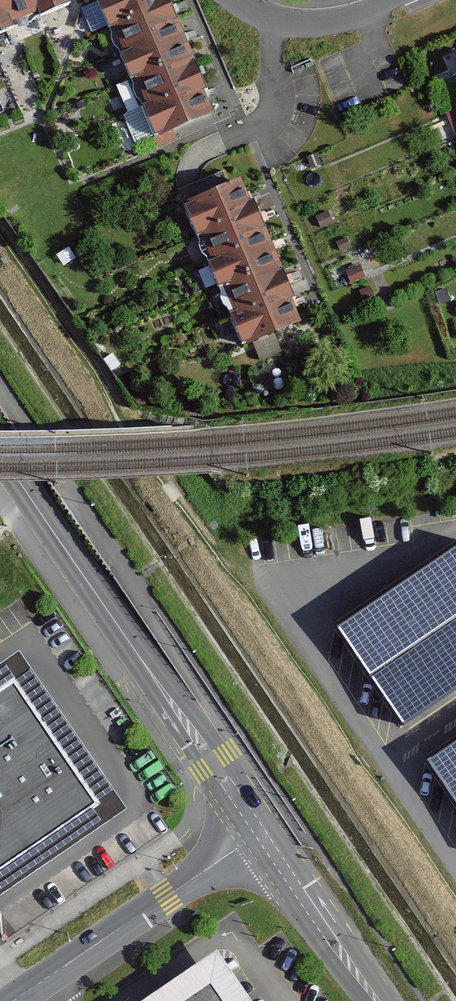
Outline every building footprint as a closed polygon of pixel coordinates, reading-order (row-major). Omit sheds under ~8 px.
[(15,29),(2,0),(0,0),(0,43),(17,35),(15,29)] [(42,17),(34,0),(2,0),(15,29),(42,17)] [(75,10),(71,0),(34,0),(42,17),(45,24),(75,10)] [(165,0),(106,0),(98,3),(108,29),(109,30),(113,28),(168,6),(165,0)] [(168,6),(113,28),(124,54),(126,59),(181,37),(185,35),(172,4),(168,6)] [(192,64),(181,37),(126,59),(121,62),(132,89),(135,87),(192,64)] [(197,62),(192,64),(135,87),(143,106),(148,117),(204,94),(209,92),(197,62)] [(213,116),(204,94),(148,117),(156,137),(157,139),(174,132),(213,116)] [(158,149),(177,141),(174,132),(157,139),(156,137),(153,138),(157,147),(158,149)] [(211,202),(234,192),(227,176),(205,186),(211,202)] [(255,215),(244,188),(234,192),(211,202),(185,212),(195,237),(196,239),(201,237),(255,215)] [(255,215),(201,237),(211,263),(214,268),(269,246),(272,244),(259,213),(255,215)] [(280,273),(269,246),(214,268),(208,270),(216,290),(219,298),(223,296),(280,273)] [(285,271),(280,273),(223,296),(235,326),(292,303),(297,301),(285,271)] [(302,328),(292,303),(235,326),(230,328),(240,353),(302,328)] [(404,723),(455,687),(455,546),(338,627),(404,723)] [(98,800),(11,678),(0,686),(0,869),(98,800)] [(455,801),(455,745),(430,763),(455,801)] [(191,1000),(224,1000),(213,986),(191,1000)]
